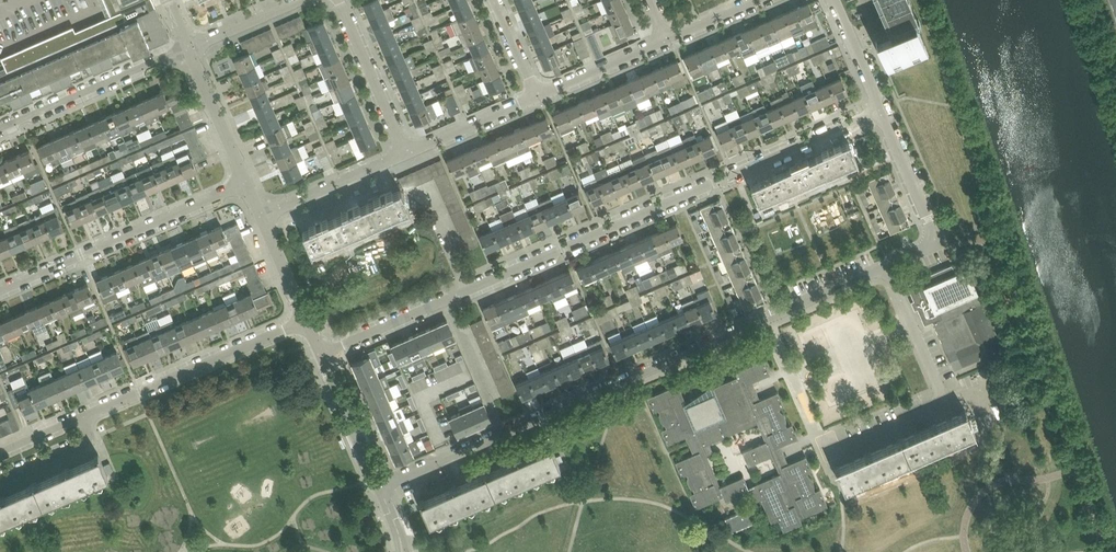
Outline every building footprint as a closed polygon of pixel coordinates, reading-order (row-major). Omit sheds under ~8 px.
[(133,55),(133,56),(170,40),(153,0),(150,0),(111,17),(111,16),(108,17),(106,18),(17,57),(16,55),(12,56),(13,57),(9,59),(8,58),(5,60),(8,66),(10,70),(0,74),(0,113),(133,55)] [(111,17),(150,0),(104,0),(111,17)] [(380,0),(370,0),(363,3),(368,15),(384,8),(380,0)] [(474,12),(468,0),(453,7),(458,19),(474,12)] [(621,0),(603,0),(608,11),(623,4),(621,0)] [(894,34),(876,42),(889,72),(929,55),(914,20),(917,19),(909,0),(879,0),(894,34)] [(533,1),(518,7),(523,19),(539,13),(533,1)] [(583,8),(581,2),(572,5),(575,11),(583,8)] [(818,24),(808,3),(795,8),(805,30),(818,24)] [(628,16),(623,4),(608,11),(613,23),(628,16)] [(571,12),(569,7),(561,11),(563,16),(571,12)] [(389,21),(384,8),(368,15),(373,27),(389,21)] [(585,12),(583,8),(575,11),(577,16),(585,12)] [(795,8),(783,13),(789,28),(793,35),(805,30),(795,8)] [(423,14),(425,19),(433,16),(431,11),(423,14)] [(474,12),(458,19),(451,22),(457,34),(458,33),(479,24),(474,12)] [(573,18),(571,12),(563,16),(565,21),(573,18)] [(544,25),(539,13),(523,19),(529,31),(544,25)] [(783,13),(771,19),(777,34),(789,28),(783,13)] [(419,15),(411,19),(414,24),(422,21),(419,15)] [(306,28),(301,16),(294,19),(300,31),(306,28)] [(436,21),(433,16),(425,19),(428,24),(436,21)] [(613,23),(609,25),(614,37),(616,42),(627,37),(625,32),(634,29),(628,16),(613,23)] [(300,31),(294,19),(288,21),(294,33),(300,31)] [(771,19),(759,24),(768,46),(780,40),(777,34),(771,19)] [(329,32),(324,21),(324,20),(308,27),(314,39),(329,32)] [(294,33),(288,21),(282,24),(287,36),(294,33)] [(394,33),(389,21),(373,27),(379,39),(394,33)] [(424,26),(422,21),(414,24),(416,29),(424,26)] [(287,36),(282,24),(276,27),(281,39),(287,36)] [(484,36),(479,24),(458,33),(464,45),(469,43),(484,36)] [(746,30),(753,44),(756,51),(768,46),(759,24),(746,30)] [(549,37),(544,25),(529,31),(534,43),(549,37)] [(594,31),(591,26),(583,29),(585,35),(594,31)] [(442,41),(440,35),(437,28),(430,31),(433,38),(432,39),(434,44),(442,41)] [(277,41),(272,29),(266,31),(271,44),(277,41)] [(753,44),(746,30),(734,35),(740,50),(744,57),(756,52),(756,51),(753,44)] [(271,44),(266,31),(260,34),(265,47),(271,44)] [(579,31),(572,35),(574,39),(582,36),(579,31)] [(596,36),(594,31),(585,35),(588,40),(596,36)] [(334,45),(329,32),(314,39),(319,51),(334,45)] [(400,45),(394,33),(379,39),(384,52),(400,45)] [(265,47),(260,34),(253,37),(259,49),(265,47)] [(740,50),(734,35),(721,40),(728,55),(740,50)] [(489,48),(484,36),(469,43),(474,55),(489,48)] [(582,57),(589,54),(582,36),(574,39),(574,40),(582,57)] [(826,36),(816,41),(819,49),(830,44),(826,36)] [(259,49),(253,37),(247,39),(253,52),(259,49)] [(554,48),(549,37),(534,43),(539,55),(554,48)] [(253,52),(247,39),(241,42),(246,54),(250,53),(253,52)] [(434,44),(432,39),(424,42),(426,48),(434,44)] [(728,55),(721,40),(709,46),(716,61),(716,60),(728,55)] [(444,46),(442,41),(434,44),(436,49),(444,46)] [(816,41),(811,43),(814,51),(819,49),(816,41)] [(284,46),(286,51),(294,48),(292,42),(284,46)] [(814,51),(811,43),(806,46),(806,47),(809,53),(814,51)] [(436,49),(434,44),(426,48),(428,53),(436,49)] [(339,57),(334,45),(319,51),(324,63),(339,57)] [(405,57),(400,45),(384,52),(389,64),(405,57)] [(449,46),(439,50),(441,55),(452,51),(449,46)] [(564,59),(559,46),(554,48),(539,55),(544,68),(564,59)] [(716,61),(709,46),(697,51),(706,72),(719,66),(716,61)] [(272,51),(274,56),(282,53),(280,48),(272,51)] [(297,53),(294,48),(286,51),(289,57),(297,53)] [(495,60),(489,48),(474,55),(469,57),(474,69),(479,67),(495,60)] [(601,48),(593,51),(596,57),(604,54),(601,48)] [(706,72),(697,51),(684,57),(685,58),(692,75),(693,77),(706,72)] [(789,62),(795,60),(791,52),(786,54),(789,62)] [(255,65),(250,53),(246,54),(234,60),(240,72),(255,65)] [(285,58),(282,53),(274,56),(276,61),(285,58)] [(825,61),(821,53),(816,56),(819,63),(825,61)] [(789,62),(786,54),(774,59),(775,61),(777,67),(789,62)] [(819,63),(816,56),(811,58),(814,66),(819,63)] [(324,63),(319,66),(324,77),(344,68),(339,57),(324,63)] [(405,57),(389,64),(394,76),(410,69),(405,57)] [(444,62),(446,67),(454,64),(452,59),(444,62)] [(500,73),(495,60),(479,67),(485,79),(500,73)] [(677,60),(665,65),(671,80),(683,74),(677,60)] [(775,61),(762,67),(766,75),(771,72),(777,70),(777,67),(775,61)] [(432,67),(435,72),(443,69),(440,64),(432,67)] [(457,69),(454,64),(446,67),(449,72),(457,69)] [(796,64),(791,66),(795,74),(800,72),(796,64)] [(260,77),(255,65),(240,72),(245,84),(260,77)] [(293,77),(291,72),(287,65),(279,68),(285,81),(293,77)] [(671,80),(665,65),(652,71),(658,85),(661,91),(673,85),(671,80)] [(795,74),(791,66),(786,68),(790,76),(795,74)] [(302,67),(294,70),(297,75),(305,72),(302,67)] [(766,75),(762,67),(757,69),(760,77),(766,75)] [(344,68),(324,77),(330,89),(350,81),(344,68)] [(400,88),(415,81),(410,69),(394,76),(400,88)] [(445,74),(443,69),(435,72),(437,77),(445,74)] [(646,91),(658,85),(652,71),(640,76),(646,91)] [(307,77),(305,72),(297,75),(299,81),(307,77)] [(771,72),(766,75),(769,83),(774,81),(771,72)] [(505,85),(500,73),(485,79),(479,82),(484,94),(490,91),(505,85)] [(742,73),(737,76),(740,83),(745,81),(742,73)] [(766,75),(760,77),(764,85),(769,83),(766,75)] [(646,91),(640,76),(627,82),(636,102),(649,97),(646,91)] [(740,83),(737,76),(732,78),(735,86),(740,83)] [(267,80),(262,82),(260,77),(245,84),(250,96),(265,89),(265,88),(270,86),(267,80)] [(295,82),(293,77),(285,81),(287,86),(295,82)] [(841,78),(831,82),(829,83),(835,98),(847,92),(841,78)] [(355,93),(350,81),(330,89),(335,102),(340,99),(355,93)] [(421,93),(415,81),(400,88),(405,100),(421,93)] [(636,102),(627,82),(615,87),(624,108),(625,109),(637,104),(636,102)] [(754,82),(742,88),(746,96),(751,93),(750,92),(757,89),(754,82)] [(835,98),(829,83),(816,89),(823,103),(835,98)] [(717,84),(712,86),(716,94),(721,92),(717,84)] [(698,90),(696,91),(701,101),(716,94),(712,86),(699,92),(698,90)] [(603,92),(609,107),(612,114),(624,108),(621,101),(615,87),(603,92)] [(453,93),(451,88),(443,91),(445,96),(453,93)] [(466,93),(464,88),(457,91),(459,96),(466,93)] [(746,96),(742,88),(737,90),(740,98),(746,96)] [(271,101),(265,89),(250,96),(255,108),(271,101)] [(823,103),(816,89),(804,94),(810,109),(823,103)] [(169,106),(166,100),(163,92),(151,98),(157,112),(169,106)] [(311,92),(303,95),(305,100),(313,97),(311,92)] [(609,107),(603,92),(590,98),(597,112),(609,107)] [(360,105),(355,93),(340,99),(345,112),(360,105)] [(410,112),(426,105),(421,93),(405,100),(410,112)] [(461,110),(453,93),(445,96),(443,97),(451,115),(461,110)] [(171,105),(183,100),(180,94),(168,99),(166,100),(169,106),(171,106),(171,105)] [(810,109),(804,94),(791,100),(798,114),(810,109)] [(303,95),(295,99),(297,104),(305,100),(303,95)] [(693,95),(680,101),(684,109),(696,103),(693,95)] [(776,98),(786,119),(798,114),(791,100),(785,102),(782,95),(776,98)] [(726,104),(722,96),(717,98),(721,106),(726,104)] [(318,108),(313,97),(305,100),(307,105),(309,105),(312,111),(318,108)] [(157,112),(151,98),(138,103),(146,121),(147,123),(153,121),(151,114),(157,112)] [(597,112),(590,98),(578,103),(584,118),(597,112)] [(721,106),(717,98),(712,101),(716,109),(721,106)] [(786,119),(776,98),(771,100),(774,107),(767,110),(773,125),(786,119)] [(173,111),(185,106),(183,100),(171,105),(171,106),(173,111)] [(305,100),(297,104),(299,109),(307,105),(305,100)] [(276,113),(271,101),(255,108),(261,120),(276,113)] [(684,109),(680,101),(675,103),(678,111),(684,109)] [(146,121),(138,103),(125,109),(134,129),(141,126),(140,124),(146,121)] [(437,115),(432,103),(426,105),(410,112),(415,124),(437,115)] [(584,118),(578,103),(566,108),(572,123),(584,118)] [(366,117),(360,105),(345,112),(350,124),(366,117)] [(773,125),(767,110),(764,105),(752,110),(755,116),(761,130),(773,125)] [(176,117),(188,112),(185,106),(173,111),(176,117)] [(572,123),(566,108),(553,114),(562,134),(575,128),(572,123)] [(134,129),(125,109),(113,114),(119,128),(121,134),(122,134),(123,134),(129,132),(129,131),(134,129)] [(660,109),(655,111),(659,119),(664,117),(660,109)] [(685,113),(689,121),(694,118),(690,110),(685,113)] [(655,111),(650,114),(653,122),(659,119),(655,111)] [(178,123),(191,118),(188,112),(176,117),(178,123)] [(281,126),(276,113),(261,120),(266,132),(281,126)] [(689,121),(685,113),(680,115),(683,123),(689,121)] [(121,134),(113,114),(100,120),(106,134),(109,139),(121,134)] [(315,119),(317,124),(326,120),(324,115),(315,119)] [(730,126),(736,141),(749,136),(742,121),(740,115),(727,121),(730,126)] [(749,136),(761,130),(755,116),(742,121),(749,136)] [(371,129),(366,117),(350,124),(355,136),(371,129)] [(546,117),(534,123),(540,137),(552,132),(546,117)] [(193,123),(191,118),(178,123),(181,129),(193,123)] [(100,120),(88,125),(94,139),(106,134),(100,120)] [(304,124),(306,129),(314,125),(311,120),(304,124)] [(328,125),(326,120),(317,124),(320,129),(328,125)] [(635,132),(640,130),(636,121),(631,124),(635,132)] [(665,121),(660,123),(664,131),(669,129),(665,121)] [(271,144),(286,138),(292,135),(292,134),(291,135),(286,124),(287,124),(287,123),(281,126),(266,132),(271,144)] [(540,137),(534,123),(521,128),(527,143),(528,143),(540,137)] [(664,131),(660,123),(655,126),(659,134),(664,131)] [(635,132),(631,124),(626,126),(630,134),(635,132)] [(94,139),(88,125),(75,130),(81,145),(84,150),(84,151),(97,146),(94,139)] [(316,131),(314,125),(306,129),(308,134),(316,131)] [(736,141),(730,126),(717,132),(724,146),(736,141)] [(197,133),(194,127),(183,132),(184,136),(185,138),(197,133)] [(527,143),(521,128),(508,134),(518,155),(531,150),(528,143),(527,143)] [(376,141),(371,129),(355,136),(360,148),(376,141)] [(75,130),(63,136),(71,156),(84,150),(81,145),(75,130)] [(154,141),(167,135),(165,130),(152,136),(154,141)] [(644,137),(640,130),(635,132),(638,140),(644,137)] [(611,131),(606,133),(609,141),(614,138),(611,131)] [(635,132),(630,134),(633,142),(638,140),(635,132)] [(200,139),(197,133),(185,138),(188,144),(200,139)] [(609,141),(606,133),(600,135),(604,143),(609,141)] [(518,155),(508,134),(496,139),(505,160),(518,155)] [(703,155),(716,149),(710,135),(697,141),(703,155)] [(63,136),(50,141),(57,155),(59,162),(72,156),(71,156),(63,136)] [(147,144),(154,141),(152,136),(146,138),(140,141),(142,146),(147,144)] [(686,140),(683,141),(691,160),(703,155),(697,141),(695,136),(692,137),(690,136),(686,138),(686,140)] [(271,144),(276,156),(291,150),(286,138),(271,144)] [(202,145),(200,139),(188,144),(189,147),(190,150),(202,145)] [(505,160),(496,139),(484,144),(490,159),(491,159),(494,165),(505,160)] [(623,139),(616,143),(611,145),(614,153),(627,148),(626,145),(623,139)] [(679,166),(691,160),(682,139),(669,144),(679,166)] [(326,143),(326,144),(328,148),(336,145),(334,140),(326,143)] [(57,155),(50,141),(38,146),(44,161),(50,158),(53,165),(59,162),(57,155)] [(586,142),(581,144),(584,151),(589,149),(586,142)] [(824,176),(856,162),(857,164),(858,164),(848,142),(815,157),(824,176)] [(136,149),(134,144),(127,146),(129,152),(136,149)] [(324,149),(322,144),(314,148),(316,153),(324,149)] [(490,159),(484,144),(472,150),(478,164),(490,159)] [(584,151),(581,144),(576,146),(579,154),(584,151)] [(666,171),(679,166),(669,144),(657,150),(666,171)] [(205,151),(202,145),(190,150),(193,155),(193,156),(205,151)] [(338,150),(336,145),(328,148),(330,153),(338,150)] [(614,153),(611,145),(606,147),(598,151),(602,159),(614,153)] [(291,150),(276,156),(281,168),(297,162),(304,158),(299,146),(291,150)] [(198,170),(194,163),(191,156),(193,155),(190,150),(189,147),(175,153),(175,154),(185,176),(198,170)] [(324,149),(316,153),(319,158),(320,158),(325,170),(332,167),(324,149)] [(666,171),(657,150),(657,149),(644,154),(654,177),(666,171)] [(134,158),(145,153),(143,150),(132,155),(134,158)] [(478,164),(472,150),(459,155),(465,170),(468,177),(481,172),(478,164)] [(16,156),(23,171),(26,177),(40,170),(38,164),(35,165),(29,151),(16,156)] [(207,157),(205,151),(193,156),(193,155),(191,156),(194,163),(207,157)] [(602,159),(598,151),(591,154),(586,156),(590,164),(602,159)] [(185,176),(175,154),(162,159),(172,182),(185,176)] [(642,182),(654,177),(644,154),(632,160),(634,163),(636,168),(642,182)] [(465,170),(459,155),(447,160),(453,175),(465,170)] [(23,171),(16,156),(4,162),(10,176),(23,171)] [(554,156),(548,158),(552,165),(557,163),(554,156)] [(590,164),(586,156),(581,158),(585,166),(590,164)] [(824,176),(815,157),(802,162),(802,163),(783,171),(791,190),(824,176)] [(97,165),(104,162),(102,158),(95,161),(89,163),(92,168),(97,165)] [(552,165),(548,158),(543,160),(546,168),(552,165)] [(172,182),(162,159),(151,165),(150,166),(159,187),(172,182)] [(447,172),(441,159),(435,162),(441,175),(447,172)] [(4,162),(0,163),(0,181),(10,176),(4,162)] [(302,174),(297,162),(281,168),(287,181),(302,174)] [(441,175),(435,162),(429,165),(435,177),(441,175)] [(79,173),(92,168),(89,163),(77,168),(79,173)] [(642,182),(636,168),(634,163),(621,169),(629,187),(642,182)] [(559,168),(554,170),(557,178),(562,176),(571,171),(568,164),(559,168)] [(435,177),(429,165),(423,168),(428,180),(435,177)] [(159,187),(150,166),(138,171),(147,193),(159,187)] [(529,167),(524,169),(527,177),(532,174),(529,167)] [(67,179),(79,173),(77,168),(70,171),(70,172),(65,174),(67,179)] [(428,180),(423,168),(417,170),(422,183),(428,180)] [(527,177),(524,169),(519,171),(522,179),(527,177)] [(629,187),(621,169),(609,174),(617,193),(629,187)] [(422,183),(417,170),(411,173),(416,185),(422,183)] [(554,170),(548,172),(552,180),(557,178),(554,170)] [(147,193),(138,171),(132,173),(135,180),(128,183),(134,198),(147,193)] [(759,207),(760,207),(760,206),(759,204),(791,190),(783,171),(751,185),(750,185),(759,207)] [(449,178),(447,172),(441,175),(435,177),(437,184),(449,178)] [(890,182),(891,181),(887,172),(867,181),(873,194),(891,186),(890,182)] [(416,185),(411,173),(405,176),(410,188),(416,185)] [(54,184),(67,179),(65,174),(52,180),(54,184)] [(617,193),(609,174),(596,179),(604,198),(617,193)] [(128,183),(125,176),(112,181),(122,203),(123,203),(125,205),(129,203),(129,200),(134,198),(128,183)] [(410,188),(405,176),(399,178),(404,191),(410,188)] [(44,178),(29,184),(33,194),(39,191),(48,187),(44,178)] [(452,184),(449,178),(437,184),(440,190),(452,184)] [(75,179),(68,182),(71,189),(72,189),(71,186),(77,184),(75,179)] [(505,179),(500,182),(503,189),(508,187),(505,179)] [(534,179),(529,181),(532,189),(538,187),(534,179)] [(604,198),(596,179),(584,185),(592,204),(604,198)] [(122,203),(112,181),(100,187),(109,209),(122,203)] [(532,189),(529,181),(524,183),(527,191),(532,189)] [(68,182),(53,189),(57,196),(71,189),(68,182)] [(503,189),(500,182),(495,184),(498,192),(503,189)] [(455,190),(452,184),(440,190),(443,196),(455,190)] [(893,189),(891,186),(873,194),(879,208),(899,199),(895,189),(893,189)] [(109,209),(100,187),(88,192),(97,214),(109,209)] [(512,195),(508,187),(503,189),(507,197),(512,195)] [(481,188),(479,188),(474,190),(477,198),(484,195),(481,188)] [(507,197),(503,189),(498,192),(502,199),(507,197)] [(401,190),(400,191),(368,204),(376,223),(409,209),(410,212),(410,211),(410,212),(411,211),(401,190)] [(457,196),(455,190),(443,196),(445,202),(457,196)] [(477,198),(474,190),(469,193),(472,200),(477,198)] [(97,214),(88,192),(76,197),(77,198),(76,199),(85,220),(97,214)] [(585,207),(579,193),(566,198),(573,213),(585,207)] [(460,202),(457,196),(445,202),(448,208),(460,202)] [(573,213),(566,198),(554,204),(560,218),(573,213)] [(85,220),(76,199),(68,202),(71,208),(66,211),(72,225),(85,220)] [(902,206),(899,199),(879,208),(884,220),(903,212),(901,207),(902,206)] [(485,200),(479,202),(483,211),(488,208),(485,200)] [(724,209),(720,200),(700,208),(706,221),(725,213),(723,209),(724,209)] [(43,210),(54,206),(52,201),(41,206),(43,210)] [(463,208),(460,202),(448,208),(450,214),(463,208)] [(479,202),(474,204),(478,213),(483,211),(479,202)] [(335,218),(344,237),(376,223),(368,204),(335,218)] [(548,223),(541,209),(539,204),(526,209),(535,229),(548,223)] [(560,218),(554,204),(541,209),(548,223),(560,218)] [(59,214),(55,207),(43,212),(43,213),(41,214),(50,234),(63,229),(57,215),(59,214)] [(465,214),(463,208),(450,214),(453,220),(465,214)] [(501,217),(505,225),(511,240),(523,234),(517,219),(513,211),(501,217)] [(910,225),(906,214),(904,215),(903,212),(884,220),(890,233),(910,225)] [(726,217),(725,213),(706,221),(712,234),(731,225),(727,217),(726,217)] [(50,234),(41,214),(29,219),(38,240),(50,234)] [(468,220),(465,214),(453,220),(456,226),(468,220)] [(535,229),(529,214),(517,219),(523,234),(535,229)] [(302,233),(311,255),(312,255),(312,254),(311,252),(344,237),(335,218),(302,233)] [(38,240),(29,219),(28,219),(19,223),(16,224),(25,245),(38,240)] [(471,226),(468,220),(456,226),(458,232),(471,226)] [(228,235),(240,230),(240,229),(237,223),(225,229),(223,230),(221,225),(209,231),(215,245),(229,239),(228,235)] [(13,251),(25,245),(16,224),(4,229),(7,236),(13,251)] [(676,224),(663,229),(670,244),(683,239),(676,224)] [(511,240),(505,225),(492,230),(499,245),(511,240)] [(735,234),(731,225),(712,234),(717,247),(736,239),(734,234),(735,234)] [(473,232),(471,226),(458,232),(461,238),(473,232)] [(670,244),(663,229),(651,235),(658,249),(660,255),(672,250),(670,244)] [(242,236),(240,230),(228,235),(229,239),(230,241),(242,236)] [(499,245),(492,230),(480,236),(486,250),(499,245)] [(219,253),(215,246),(215,245),(209,231),(196,237),(206,259),(218,254),(219,253)] [(476,238),(473,232),(461,238),(463,244),(476,238)] [(658,249),(651,235),(639,240),(645,255),(647,259),(648,260),(660,255),(658,249)] [(13,251),(7,236),(0,239),(0,255),(0,256),(13,251)] [(244,242),(242,236),(230,241),(232,247),(244,242)] [(206,259),(196,237),(184,242),(193,264),(206,259)] [(479,245),(476,238),(463,244),(466,250),(479,245)] [(737,242),(736,239),(717,247),(723,260),(743,251),(739,242),(737,242)] [(645,255),(639,240),(627,246),(633,260),(635,264),(647,259),(645,255)] [(193,264),(184,242),(171,247),(181,270),(193,264)] [(247,247),(244,242),(232,247),(235,253),(247,247)] [(633,260),(627,246),(614,251),(621,266),(633,260)] [(181,270),(171,247),(158,253),(168,275),(181,270)] [(250,253),(247,247),(235,253),(238,259),(250,253)] [(602,256),(608,271),(621,266),(614,251),(602,256)] [(746,259),(743,251),(723,260),(728,272),(747,264),(745,260),(746,259)] [(168,275),(158,253),(146,258),(156,281),(168,275)] [(252,260),(250,253),(238,259),(238,260),(240,265),(252,260)] [(608,271),(602,256),(589,262),(596,276),(608,271)] [(156,281),(146,258),(134,264),(140,278),(143,286),(156,281)] [(226,271),(240,265),(238,260),(224,266),(226,271)] [(596,276),(589,262),(577,267),(583,282),(596,276)] [(257,269),(254,263),(242,268),(244,274),(257,269)] [(684,263),(679,265),(682,272),(688,270),(684,263)] [(140,278),(134,264),(121,269),(131,292),(138,289),(134,280),(140,278)] [(754,276),(750,267),(749,268),(747,264),(728,272),(734,285),(754,276)] [(956,272),(952,264),(907,284),(925,325),(933,321),(942,317),(938,309),(978,292),(966,267),(956,272)] [(682,272),(679,265),(674,267),(677,274),(682,272)] [(226,271),(224,266),(211,272),(213,277),(220,274),(226,271)] [(245,275),(244,274),(242,268),(228,275),(230,279),(231,278),(232,280),(245,275)] [(121,269),(108,275),(118,297),(131,292),(121,269)] [(259,274),(257,269),(244,274),(245,275),(247,280),(259,274)] [(570,270),(557,276),(564,290),(576,285),(570,270)] [(670,278),(667,270),(654,276),(657,283),(670,278)] [(213,277),(211,272),(199,277),(201,282),(213,277)] [(262,281),(259,274),(247,280),(250,286),(262,281)] [(693,282),(689,274),(684,277),(688,284),(693,282)] [(118,297),(108,275),(96,280),(102,294),(100,295),(104,304),(113,300),(118,297)] [(181,285),(174,288),(176,293),(189,287),(186,282),(184,276),(178,278),(181,285)] [(564,290),(557,276),(545,281),(552,296),(551,296),(554,301),(566,296),(564,291),(564,290)] [(757,285),(754,276),(734,285),(739,298),(758,290),(756,285),(757,285)] [(688,284),(684,277),(679,279),(682,287),(683,287),(688,284)] [(264,286),(262,281),(250,286),(252,292),(264,286)] [(552,296),(545,281),(533,287),(539,301),(551,296),(552,296)] [(88,284),(74,290),(83,311),(85,310),(82,304),(94,298),(88,284)] [(665,285),(660,287),(663,295),(669,293),(665,285)] [(267,292),(264,286),(252,292),(251,292),(253,298),(267,292)] [(636,286),(631,288),(634,296),(639,294),(636,286)] [(539,301),(533,287),(520,292),(529,313),(542,307),(539,301)] [(663,295),(660,287),(655,289),(658,297),(663,295)] [(164,298),(176,293),(174,288),(161,293),(164,298)] [(634,296),(631,288),(626,290),(629,298),(634,296)] [(713,300),(709,289),(697,294),(698,296),(694,298),(703,319),(715,314),(710,301),(713,300)] [(83,311),(74,290),(62,295),(68,310),(69,309),(72,315),(83,311)] [(745,310),(765,302),(761,293),(760,293),(758,290),(739,298),(745,310)] [(258,309),(269,304),(271,300),(268,292),(267,292),(253,298),(251,292),(238,298),(245,315),(258,310),(258,309)] [(508,297),(517,318),(529,313),(520,292),(508,297)] [(1002,348),(978,292),(938,309),(942,317),(933,321),(954,369),(1002,348)] [(152,303),(164,298),(161,293),(150,298),(152,303)] [(610,294),(605,297),(608,305),(614,302),(610,294)] [(643,301),(639,294),(634,296),(638,304),(643,301)] [(68,310),(62,295),(49,301),(56,315),(68,310)] [(638,304),(634,296),(629,298),(632,306),(638,304)] [(517,318),(508,297),(496,303),(502,317),(505,324),(517,318)] [(245,315),(238,298),(225,303),(233,321),(245,316),(245,315)] [(703,319),(694,298),(681,303),(691,325),(703,319)] [(56,315),(49,301),(37,306),(43,320),(56,315)] [(233,321),(225,303),(213,309),(220,326),(233,321)] [(502,317),(496,303),(483,308),(492,329),(505,324),(502,317)] [(691,325),(681,303),(681,304),(683,310),(672,315),(678,330),(691,325)] [(588,313),(585,305),(573,311),(576,318),(588,313)] [(43,320),(37,306),(25,311),(31,326),(43,320)] [(619,314),(616,306),(610,309),(614,317),(619,314)] [(108,315),(111,321),(126,315),(123,309),(108,315)] [(220,326),(213,309),(200,314),(208,332),(220,326)] [(614,317),(610,309),(605,311),(609,319),(614,317)] [(31,326),(25,311),(12,317),(18,331),(31,326)] [(208,332),(200,314),(188,320),(195,337),(208,332)] [(678,330),(672,315),(659,320),(666,335),(678,330)] [(570,324),(566,316),(561,318),(565,326),(570,324)] [(12,317),(0,322),(0,323),(6,337),(7,337),(7,336),(18,331),(12,317)] [(106,317),(102,319),(90,324),(93,329),(108,322),(106,317)] [(591,317),(586,319),(589,327),(594,325),(591,317)] [(565,326),(561,318),(556,320),(559,328),(565,326)] [(473,331),(486,325),(483,319),(470,324),(473,331)] [(175,325),(173,320),(162,325),(161,324),(160,324),(171,348),(183,343),(175,325)] [(195,337),(188,320),(176,325),(175,325),(183,343),(195,337)] [(457,343),(447,320),(436,325),(446,348),(457,343)] [(666,335),(659,320),(647,326),(654,341),(666,335)] [(9,342),(7,337),(6,337),(0,323),(0,346),(9,342)] [(171,348),(160,324),(148,329),(149,330),(148,331),(158,354),(171,348)] [(541,324),(536,326),(539,334),(544,332),(541,324)] [(573,332),(570,324),(565,326),(568,334),(573,332)] [(446,348),(436,325),(425,330),(433,348),(443,343),(445,348),(446,348)] [(488,331),(486,325),(473,331),(476,337),(488,331)] [(539,334),(536,326),(530,328),(534,336),(539,334)] [(568,334),(565,326),(559,328),(563,336),(567,335),(568,334)] [(654,341),(647,326),(635,331),(641,346),(654,341)] [(102,334),(100,329),(93,332),(95,337),(102,334)] [(433,348),(425,330),(414,335),(424,357),(422,352),(433,348)] [(529,330),(523,332),(526,341),(532,338),(529,330)] [(158,354),(148,331),(137,336),(136,334),(135,335),(145,359),(158,354)] [(491,337),(488,331),(476,337),(478,343),(491,337)] [(641,346),(635,331),(622,337),(629,352),(641,346)] [(67,340),(63,332),(57,334),(59,338),(52,341),(54,346),(67,340)] [(526,341),(523,332),(511,337),(515,346),(526,341)] [(563,354),(599,339),(597,333),(560,348),(563,354)] [(145,359),(135,335),(128,338),(131,345),(126,348),(133,364),(145,359)] [(424,357),(414,335),(403,339),(413,362),(424,357)] [(546,336),(541,339),(544,347),(549,344),(546,336)] [(494,343),(491,337),(478,343),(481,349),(494,343)] [(515,346),(511,337),(498,343),(502,351),(515,346)] [(629,352),(622,337),(610,342),(616,357),(629,352)] [(413,362),(403,339),(392,344),(400,362),(411,357),(413,362)] [(544,347),(541,339),(535,341),(539,349),(544,347)] [(600,339),(587,345),(597,366),(609,360),(603,346),(600,339)] [(77,345),(75,340),(68,343),(70,348),(77,345)] [(496,349),(494,343),(481,349),(484,355),(496,349)] [(597,366),(587,345),(575,350),(584,371),(597,366)] [(521,348),(517,350),(520,357),(525,355),(521,348)] [(37,354),(34,349),(27,352),(29,357),(37,354)] [(499,355),(496,349),(484,355),(486,361),(499,355)] [(520,357),(517,350),(511,352),(514,358),(515,360),(520,357)] [(584,371),(575,350),(562,355),(565,361),(572,376),(584,371)] [(117,351),(103,357),(111,374),(124,368),(117,351)] [(352,363),(357,374),(375,366),(370,355),(352,363)] [(501,361),(499,355),(486,361),(489,367),(501,361)] [(111,374),(103,357),(91,362),(99,379),(111,374)] [(658,409),(659,411),(659,413),(659,415),(660,417),(661,419),(662,421),(663,423),(665,424),(666,427),(661,429),(667,443),(685,435),(693,453),(675,461),(681,475),(686,473),(688,475),(687,478),(687,480),(688,482),(689,484),(690,486),(692,487),(693,489),(694,491),(689,493),(695,507),(723,495),(725,500),(749,490),(743,475),(720,486),(707,455),(713,453),(709,442),(757,421),(765,441),(742,451),(748,465),(772,455),(779,473),(756,483),(762,497),(754,500),(753,500),(754,501),(761,498),(770,520),(777,517),(783,530),(801,522),(799,517),(827,505),(820,488),(815,490),(814,488),(814,486),(814,484),(813,481),(813,479),(812,478),(810,476),(808,475),(807,472),(812,469),(806,455),(788,463),(780,445),(798,438),(792,423),(787,426),(786,423),(786,421),(786,419),(785,417),(785,415),(783,413),(782,411),(780,410),(779,407),(784,405),(778,391),(760,399),(752,381),(770,373),(764,359),(735,372),(737,376),(711,388),(713,393),(709,395),(709,394),(708,394),(708,395),(705,397),(704,396),(704,397),(700,399),(700,398),(699,398),(699,399),(696,400),(695,400),(695,401),(692,402),(691,402),(690,402),(691,403),(687,404),(687,403),(687,404),(678,384),(647,397),(653,411),(658,409)] [(504,367),(501,361),(489,367),(492,373),(504,367)] [(565,361),(565,362),(553,367),(560,382),(572,376),(565,361)] [(25,362),(18,365),(20,370),(28,367),(25,362)] [(99,379),(91,362),(78,367),(86,385),(99,379)] [(379,377),(375,366),(357,374),(362,385),(379,377)] [(538,366),(526,371),(529,378),(535,392),(547,387),(541,373),(538,366)] [(86,385),(78,367),(66,373),(74,390),(86,385)] [(494,379),(507,373),(504,367),(492,373),(494,379)] [(560,382),(553,367),(541,373),(547,387),(560,382)] [(61,396),(51,373),(38,378),(41,384),(49,401),(61,396)] [(66,373),(54,378),(61,396),(74,390),(66,373)] [(497,385),(509,379),(507,373),(494,379),(497,385)] [(384,388),(379,377),(362,385),(366,396),(389,386),(384,388)] [(535,392),(529,378),(516,383),(523,398),(535,392)] [(512,385),(509,379),(497,385),(500,391),(512,385)] [(36,406),(26,382),(14,387),(7,390),(14,408),(21,405),(24,412),(36,406)] [(397,382),(390,386),(394,396),(402,393),(397,382)] [(41,384),(29,389),(36,406),(49,401),(41,384)] [(515,392),(512,386),(512,385),(500,391),(502,397),(515,392)] [(394,397),(389,386),(366,396),(371,407),(394,397)] [(394,397),(371,407),(376,418),(394,410),(389,399),(394,397)] [(491,420),(482,400),(471,405),(470,402),(480,425),(491,420)] [(480,425),(470,402),(459,407),(469,430),(480,425)] [(469,430),(459,407),(461,412),(450,417),(458,435),(469,430)] [(964,410),(965,412),(933,426),(942,445),(975,431),(965,409),(964,410)] [(398,420),(394,410),(376,418),(381,429),(403,419),(403,418),(398,420)] [(19,428),(14,416),(9,418),(8,419),(13,431),(19,428)] [(13,431),(8,419),(2,421),(7,433),(13,431)] [(408,429),(403,419),(381,429),(385,439),(408,429)] [(942,445),(933,426),(901,440),(909,459),(942,445)] [(408,442),(403,432),(408,430),(408,429),(385,439),(390,450),(408,442)] [(909,459),(901,440),(868,454),(877,474),(909,459)] [(413,454),(408,442),(390,450),(395,461),(413,454)] [(550,446),(518,459),(518,460),(526,479),(559,465),(550,443),(549,443),(550,446)] [(66,470),(74,489),(107,475),(108,475),(98,453),(98,454),(97,454),(98,456),(66,470)] [(868,454),(836,468),(835,466),(834,466),(843,488),(877,474),(868,454)] [(526,479),(518,460),(485,474),(494,493),(526,479)] [(74,489),(66,470),(34,484),(42,503),(74,489)] [(494,493),(485,474),(453,488),(461,507),(494,493)] [(42,503),(34,484),(1,498),(10,518),(42,503)] [(461,507),(453,488),(421,502),(420,500),(419,500),(428,522),(461,507)] [(1,498),(0,499),(0,522),(10,518),(1,498)] [(755,521),(749,508),(725,518),(731,532),(755,521)]
